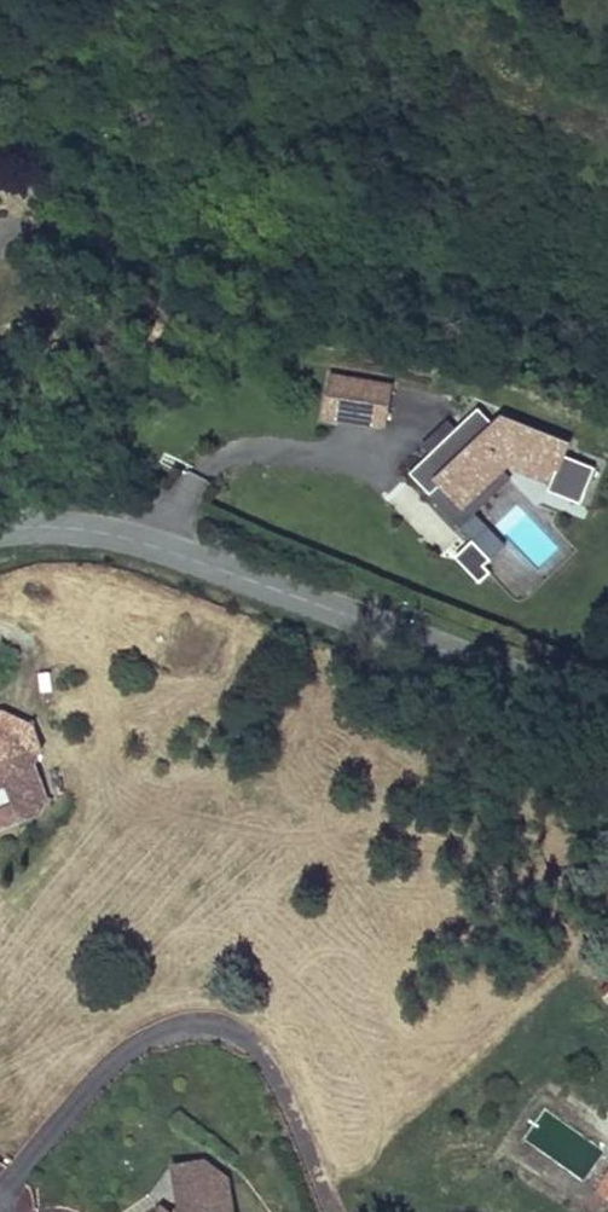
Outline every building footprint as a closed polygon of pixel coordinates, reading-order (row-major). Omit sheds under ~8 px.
[(385,429),(395,382),(329,369),(319,416),(385,429)] [(434,488),(456,510),(496,473),(501,468),(544,485),(541,493),(574,506),(588,469),(556,457),(561,446),(494,420),(487,426),(471,410),(448,432),(440,440),(445,445),(437,452),(432,447),(423,456),(402,476),(424,498),(434,488)] [(437,452),(445,445),(440,440),(448,432),(441,423),(415,448),(423,456),(432,447),(437,452)] [(454,528),(504,480),(496,473),(456,510),(434,488),(424,498),(454,528)] [(26,729),(3,718),(0,719),(0,812),(9,827),(44,812),(45,810),(46,808),(46,804),(45,800),(31,766),(37,757),(26,729)] [(0,812),(0,829),(4,829),(9,827),(0,812)] [(597,1199),(607,1206),(607,1181),(597,1199)] [(250,1208),(228,1208),(228,1186),(202,1186),(201,1211),(250,1211),(250,1208)]
